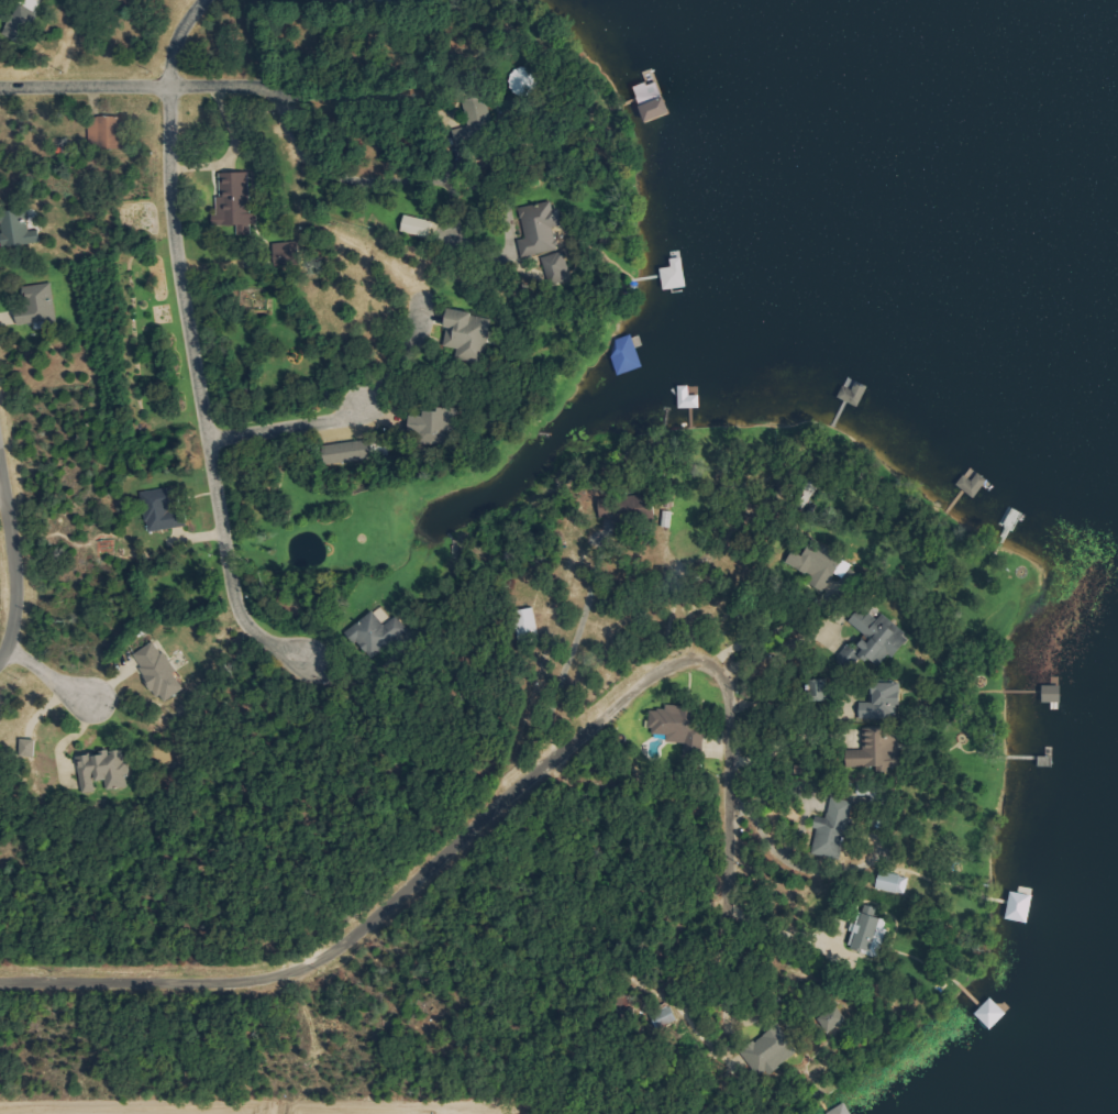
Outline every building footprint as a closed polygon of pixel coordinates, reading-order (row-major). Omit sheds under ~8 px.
[(662,81),(639,87),(648,121),(676,114),(671,95),(666,97),(662,81)] [(125,147),(125,116),(91,116),(92,147),(125,147)] [(220,173),(221,225),(253,224),(252,172),(220,173)] [(563,226),(559,202),(524,207),(528,238),(521,239),(523,256),(560,251),(557,227),(563,226)] [(436,220),(408,216),(405,233),(434,238),(436,220)] [(573,275),(566,251),(543,258),(551,281),(573,275)] [(686,256),(676,258),(677,266),(664,268),(667,290),(691,287),(686,256)] [(20,323),(52,322),(51,302),(56,302),(56,287),(30,289),(32,310),(19,311),(20,323)] [(456,309),(445,348),(484,359),(495,319),(456,309)] [(620,375),(646,367),(635,334),(617,340),(621,352),(613,354),(620,375)] [(681,409),(703,408),(703,395),(692,395),(692,385),(681,386),(681,409)] [(427,412),(428,416),(415,416),(415,433),(455,433),(455,407),(445,408),(445,411),(427,412)] [(349,451),(328,456),(331,467),(366,458),(364,450),(357,451),(356,447),(349,449),(349,451)] [(967,475),(959,485),(978,498),(991,480),(981,472),(975,481),(967,475)] [(150,531),(192,527),(191,514),(177,515),(174,489),(145,492),(150,531)] [(841,553),(792,554),(792,573),(842,572),(841,553)] [(886,614),(882,620),(864,607),(853,622),(871,635),(862,648),(888,667),(913,633),(886,614)] [(134,656),(165,702),(189,686),(158,640),(134,656)] [(815,678),(815,694),(833,695),(834,678),(815,678)] [(898,718),(897,704),(909,704),(908,682),(875,683),(876,702),(864,703),(864,718),(898,718)] [(693,706),(669,704),(669,710),(654,709),(652,733),(672,735),(671,740),(691,741),(693,706)] [(851,767),(904,765),(902,727),(865,728),(866,756),(851,757),(851,767)] [(39,739),(23,738),(23,756),(38,756),(39,739)] [(78,756),(84,792),(97,790),(95,779),(106,777),(108,789),(129,786),(127,773),(131,772),(127,749),(78,756)] [(844,859),(856,802),(833,797),(829,818),(819,816),(817,827),(819,828),(814,853),(844,859)] [(1033,922),(1036,894),(1013,891),(1010,920),(1033,922)] [(857,922),(853,944),(866,947),(865,953),(884,957),(892,918),(868,913),(866,924),(857,922)] [(802,1054),(784,1024),(746,1047),(764,1077),(802,1054)] [(831,1113),(854,1113),(849,1103),(830,1111),(831,1113)]
